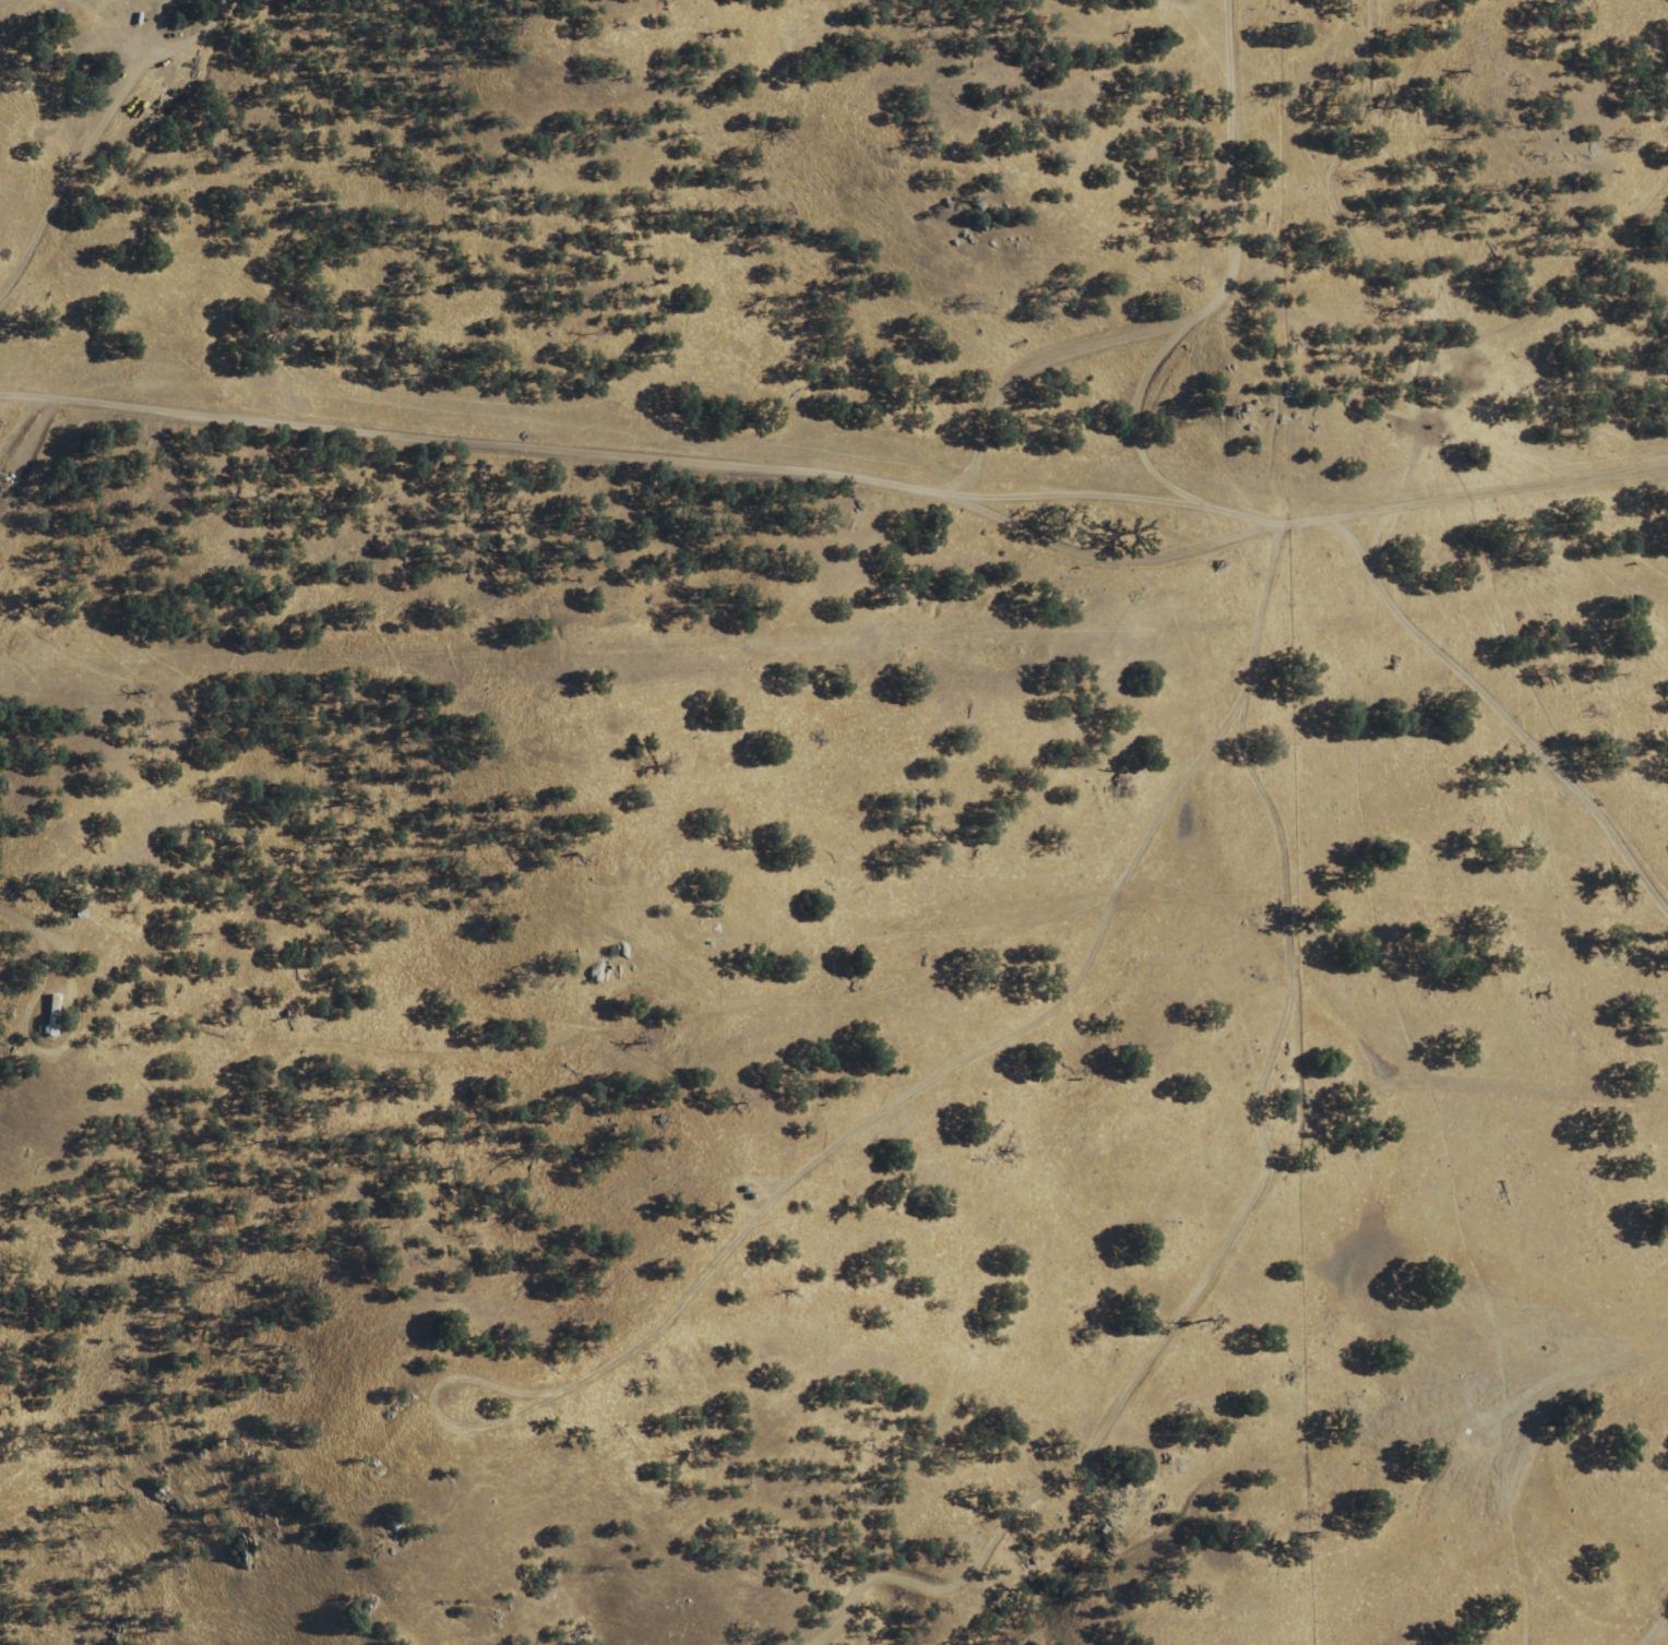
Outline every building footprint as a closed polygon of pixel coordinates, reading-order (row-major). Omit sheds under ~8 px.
[(53,1037),(53,995),(45,995),(44,1036),(53,1037)]
